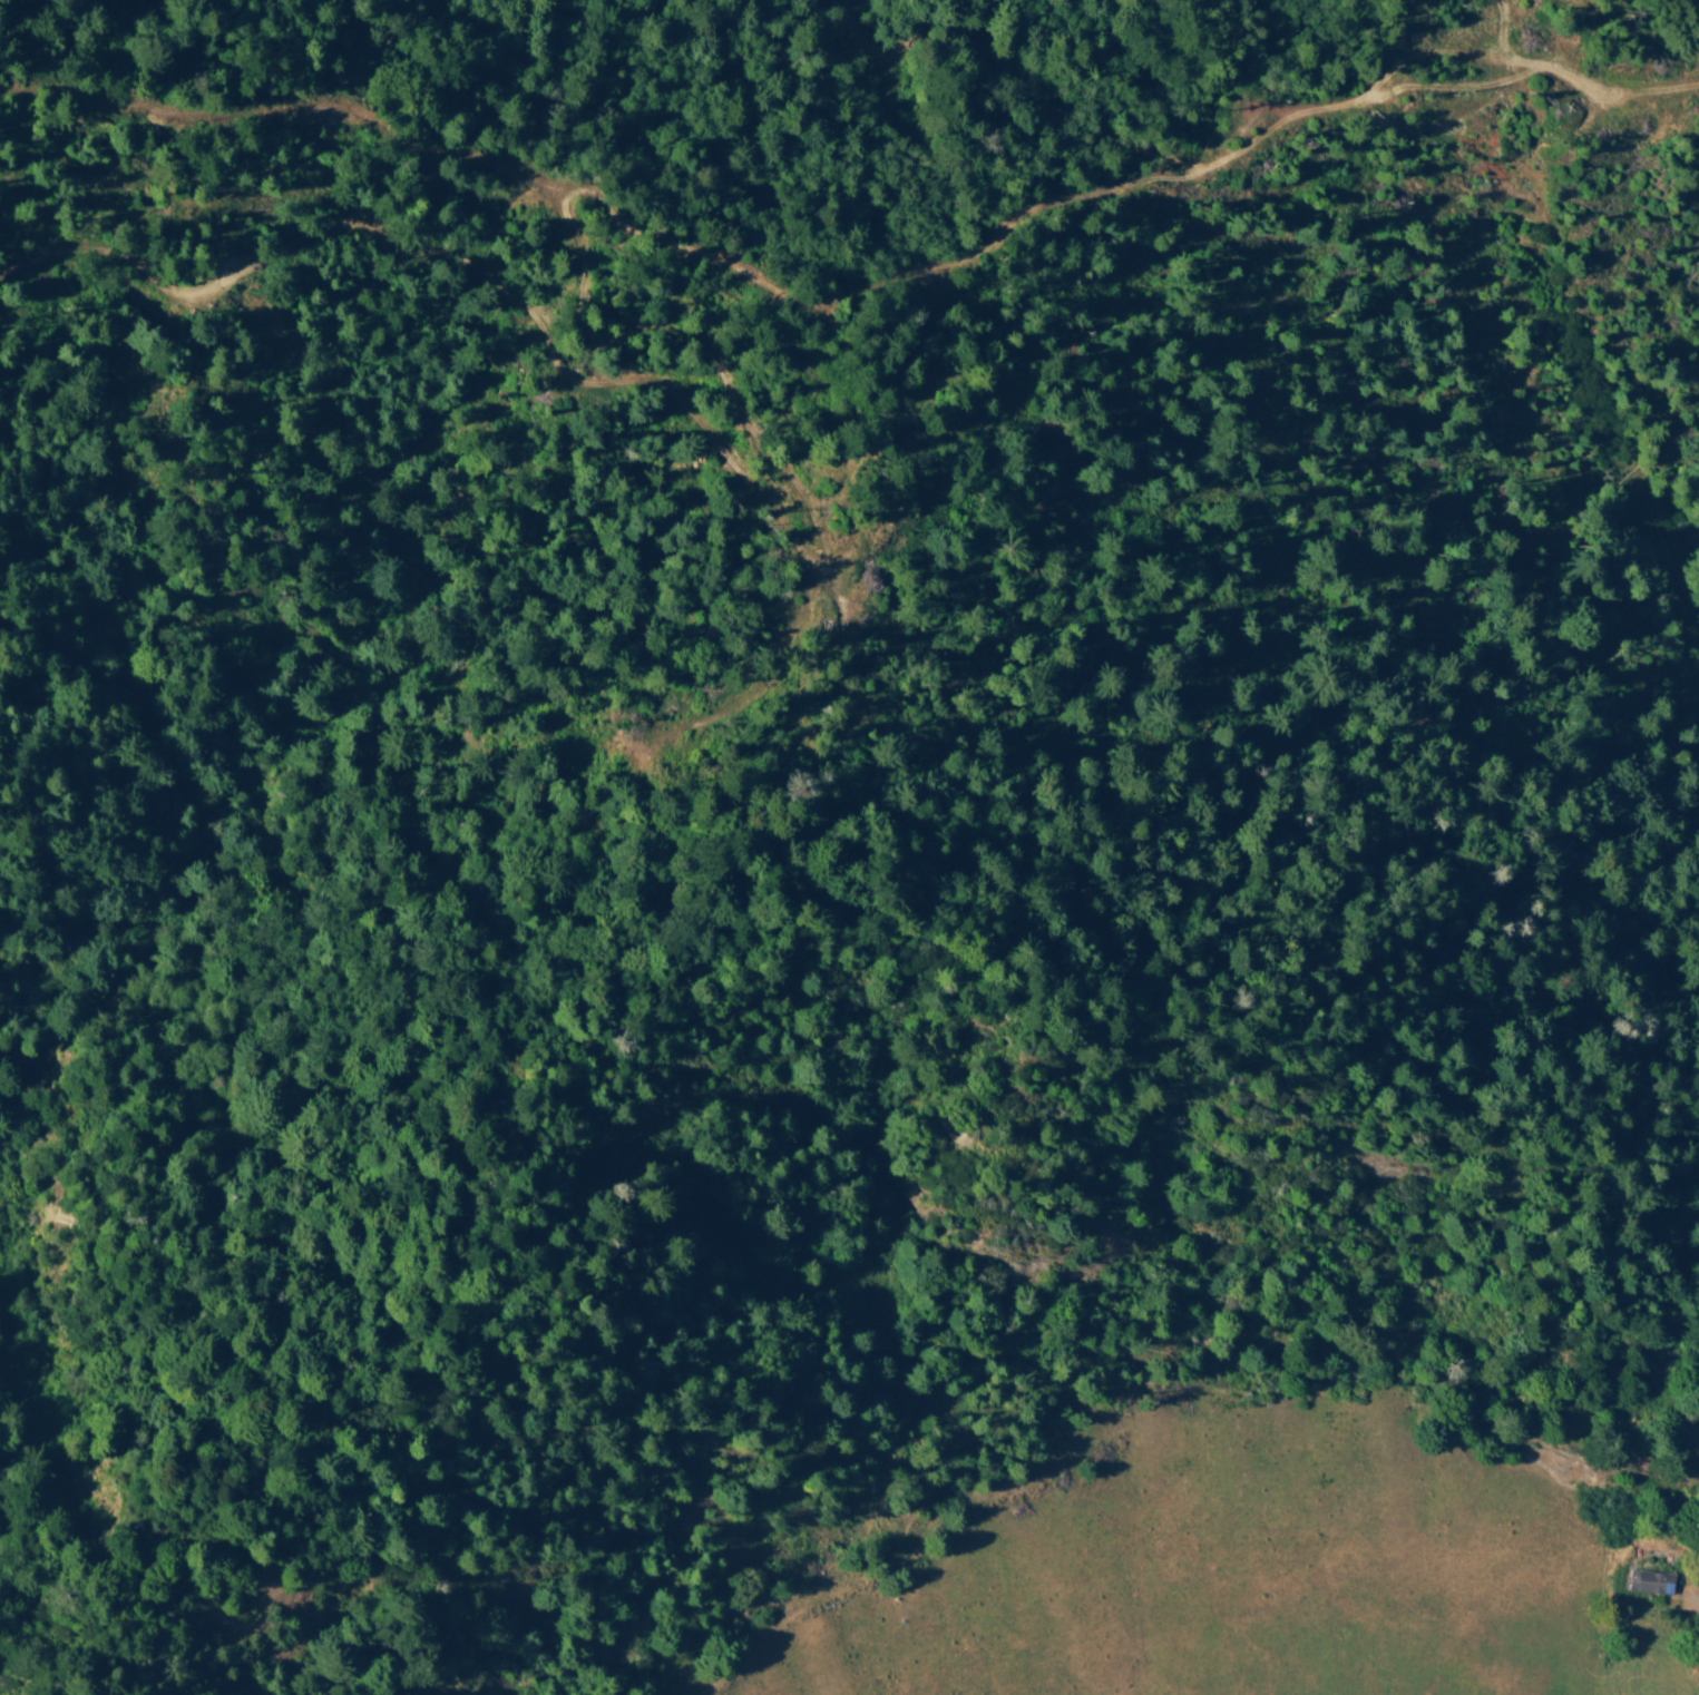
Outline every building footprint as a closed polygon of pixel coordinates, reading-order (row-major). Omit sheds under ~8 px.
[(1673,1572),(1628,1569),(1627,1590),(1671,1594),(1673,1572)]
